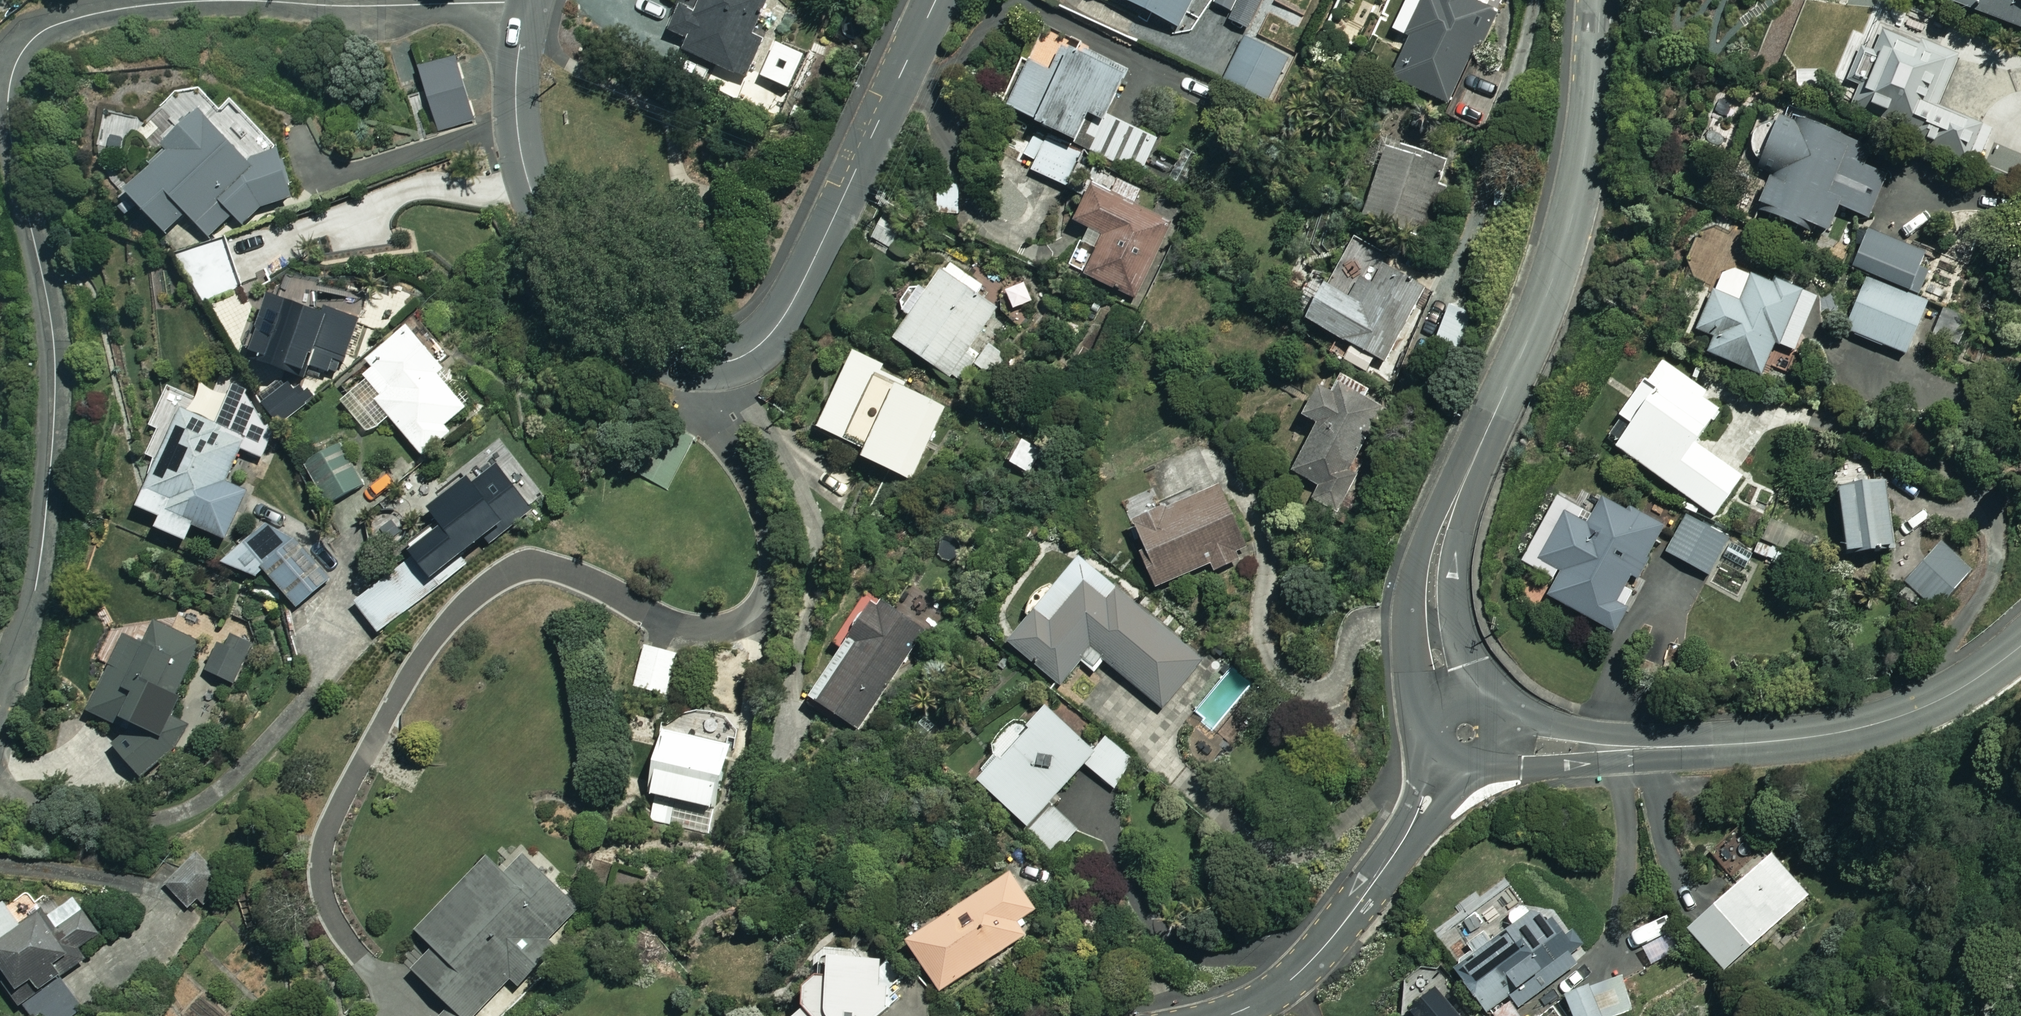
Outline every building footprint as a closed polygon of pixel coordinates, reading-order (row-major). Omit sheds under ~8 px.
[(773,45),(766,42),(783,4),(774,0),(717,0),(708,18),(694,11),(682,38),(701,46),(696,57),(755,84),(773,45)] [(1205,0),(1123,0),(1188,34),(1205,0)] [(1216,13),(1251,32),(1267,1),(1265,0),(1223,0),(1216,13)] [(1453,107),(1502,0),(1416,0),(1400,33),(1417,41),(1399,82),(1453,107)] [(1960,8),(2020,30),(2020,0),(1963,0),(1960,8)] [(1289,60),(1249,40),(1228,83),(1269,102),(1289,60)] [(1956,66),(1897,45),(1873,112),(1932,133),(1956,66)] [(1065,79),(1042,128),(1146,178),(1164,141),(1117,118),(1137,78),(1086,53),(1072,82),(1065,79)] [(481,124),(462,58),(424,69),(443,134),(481,124)] [(1042,128),(1065,79),(1035,64),(1011,113),(1042,128)] [(229,114),(209,92),(184,94),(141,132),(167,161),(134,194),(168,233),(190,213),(213,239),(237,218),(246,228),(270,207),(275,212),(310,181),(241,104),(229,114)] [(1850,213),(1875,222),(1902,153),(1792,110),(1771,164),(1786,170),(1769,215),(1839,242),(1850,213)] [(1994,130),(1961,118),(1947,155),(1980,168),(1994,130)] [(1084,158),(1050,143),(1037,174),(1071,189),(1084,158)] [(1369,221),(1430,242),(1449,187),(1444,185),(1451,164),(1396,145),(1369,221)] [(963,183),(942,184),(943,216),(963,215),(963,183)] [(1150,196),(1126,184),(1118,200),(1100,191),(1083,226),(1095,232),(1088,246),(1103,253),(1091,278),(1140,302),(1176,227),(1143,210),(1150,196)] [(907,235),(885,221),(874,238),(897,252),(907,235)] [(1874,276),(1923,295),(1937,258),(1875,233),(1860,271),(1874,276)] [(242,290),(219,241),(184,258),(207,307),(242,290)] [(1433,280),(1359,242),(1316,327),(1390,365),(1433,280)] [(901,343),(960,384),(979,356),(974,353),(1008,303),(954,266),(901,343)] [(1782,291),(1732,270),(1705,334),(1723,342),(1717,357),(1773,381),(1809,295),(1785,285),(1782,291)] [(1923,295),(1874,276),(1851,333),(1914,358),(1919,347),(1925,350),(1941,311),(1934,309),(1938,301),(1923,295)] [(247,367),(316,395),(344,324),(276,296),(266,319),(259,317),(244,356),(250,359),(247,367)] [(452,373),(416,330),(348,387),(356,397),(347,404),(375,438),(396,420),(429,460),(458,436),(454,430),(475,413),(445,378),(452,373)] [(1012,358),(992,346),(977,370),(998,382),(1012,358)] [(875,455),(904,389),(886,381),(891,370),(862,357),(827,433),(875,455)] [(1732,412),(1667,366),(1628,419),(1642,429),(1625,452),(1723,522),(1751,482),(1706,450),(1732,412)] [(217,389),(208,385),(148,512),(170,522),(165,533),(195,546),(202,530),(233,543),(254,494),(233,485),(248,451),(271,462),(276,436),(244,385),(223,376),(217,389)] [(1387,413),(1326,387),(1311,422),(1322,426),(1300,478),(1320,487),(1314,501),(1344,513),(1387,413)] [(904,389),(875,455),(871,463),(916,484),(950,411),(904,389)] [(1046,452),(1028,441),(1015,463),(1033,474),(1046,452)] [(369,486),(344,447),(311,468),(335,507),(369,486)] [(538,512),(503,468),(440,517),(452,532),(359,605),(381,633),(538,512)] [(1900,556),(1894,489),(1851,493),(1857,560),(1900,556)] [(1255,555),(1233,493),(1141,525),(1163,588),(1255,555)] [(1614,495),(1601,520),(1568,502),(1533,566),(1564,583),(1554,601),(1614,633),(1672,526),(1614,495)] [(286,517),(229,568),(270,579),(306,608),(340,577),(286,517)] [(1734,540),(1691,519),(1673,556),(1716,578),(1734,540)] [(1819,541),(1778,521),(1768,543),(1809,563),(1819,541)] [(1975,573),(1946,546),(1910,585),(1939,612),(1975,573)] [(1089,563),(1065,590),(1050,589),(1041,595),(1035,608),(1039,622),(1017,648),(1066,689),(1087,665),(1100,676),(1110,664),(1166,711),(1207,662),(1089,563)] [(927,632),(884,604),(819,702),(861,730),(927,632)] [(117,747),(142,782),(199,742),(180,715),(207,644),(155,625),(147,646),(124,638),(95,715),(139,732),(117,747)] [(255,647),(230,634),(209,671),(234,685),(255,647)] [(683,657),(648,646),(635,686),(670,698),(683,657)] [(1099,754),(1060,715),(988,786),(1058,857),(1082,834),(1055,807),(1094,769),(1113,788),(1138,764),(1114,740),(1099,754)] [(731,747),(665,732),(650,795),(716,811),(731,747)] [(459,1015),(480,1015),(517,978),(525,986),(562,948),(554,940),(583,910),(531,859),(513,877),(496,861),(425,935),(442,951),(420,973),(452,1004),(449,1008),(459,1015)] [(1811,898),(1776,860),(1696,936),(1732,973),(1811,898)] [(219,883),(197,861),(170,889),(193,911),(219,883)] [(1044,915),(1021,879),(915,944),(946,995),(1034,941),(1025,927),(1044,915)] [(14,906),(0,916),(0,956),(32,1002),(89,961),(85,955),(108,939),(82,902),(35,935),(14,906)] [(1543,902),(1459,971),(1497,1015),(1502,1015),(1525,997),(1538,1013),(1595,966),(1543,902)] [(902,1005),(893,968),(846,963),(842,986),(831,982),(817,995),(813,1013),(810,1015),(890,1015),(902,1005)] [(1600,986),(1570,997),(1577,1015),(1610,1015),(1600,986)] [(1445,993),(1416,1015),(1463,1015),(1445,993)] [(449,1008),(441,1015),(459,1015),(449,1008)]
